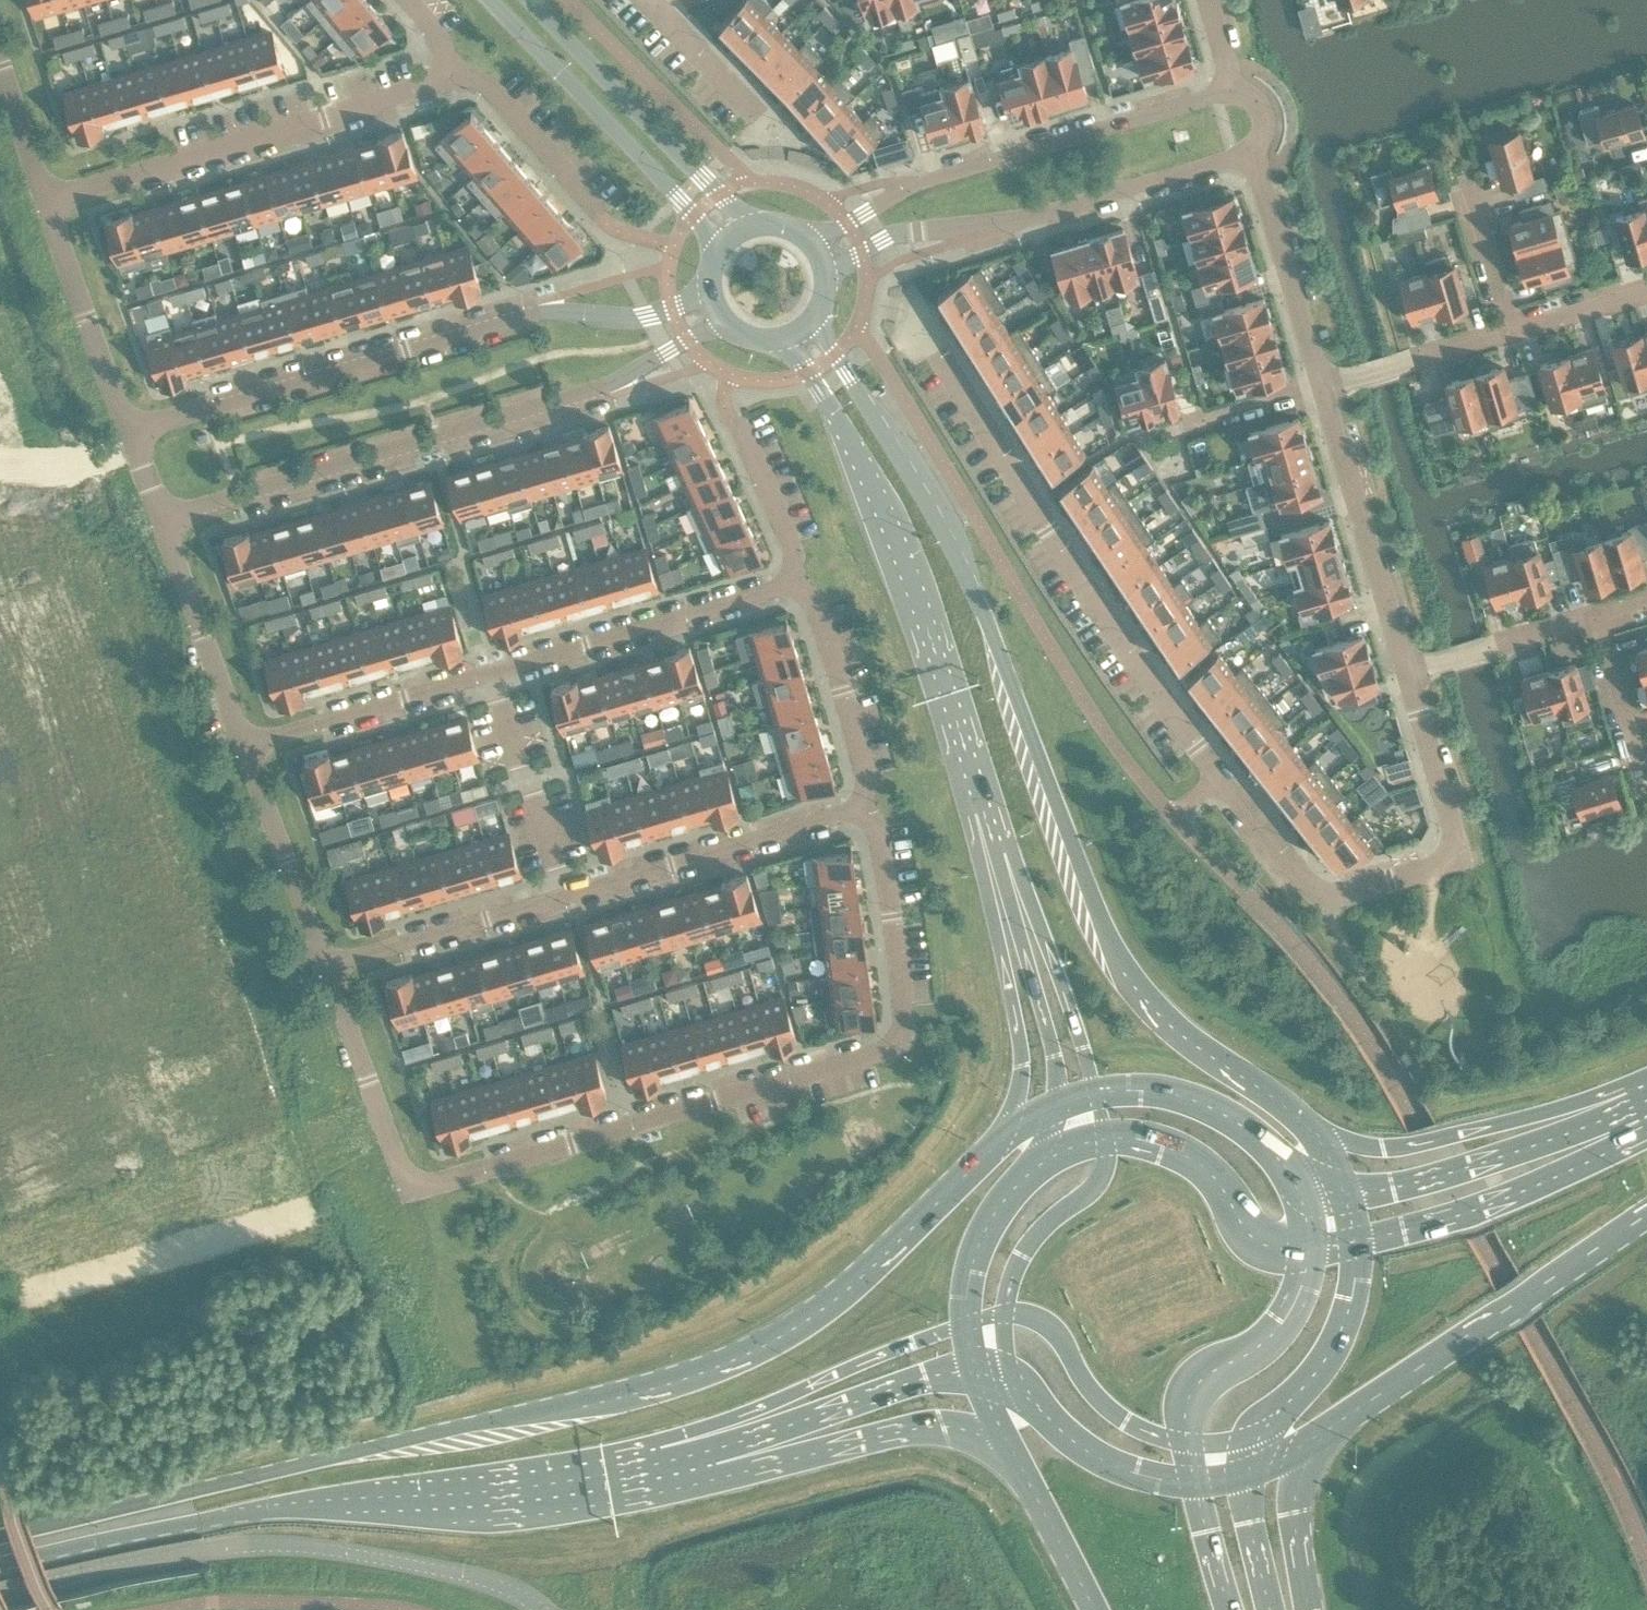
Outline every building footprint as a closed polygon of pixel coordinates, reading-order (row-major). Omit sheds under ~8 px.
[(29,2),(33,1),(37,14),(59,8),(56,0),(29,0),(29,2)] [(159,4),(162,15),(176,10),(173,0),(159,4)] [(274,15),(282,8),(276,0),(272,0),(267,4),(266,5),(274,15)] [(306,1),(322,19),(345,0),(308,0),(306,1)] [(322,19),(337,37),(374,6),(368,0),(345,0),(322,19)] [(720,24),(737,42),(765,14),(773,6),(766,0),(744,0),(720,24)] [(869,17),(894,10),(891,0),(864,0),(869,17)] [(917,3),(916,0),(891,0),(894,10),(917,3)] [(1040,0),(1036,0),(1031,2),(1034,10),(1042,7),(1040,0)] [(1123,1),(1131,27),(1179,12),(1179,11),(1180,10),(1178,1),(1176,2),(1175,0),(1116,0),(1117,3),(1123,1)] [(232,12),(229,2),(214,6),(217,17),(232,12)] [(159,4),(144,9),(147,19),(162,15),(159,4)] [(199,10),(202,21),(217,17),(214,6),(199,10)] [(353,57),(390,26),(374,6),(337,37),(353,57)] [(832,14),(825,6),(817,13),(825,21),(832,14)] [(1008,17),(1017,15),(1014,7),(1006,9),(1008,17)] [(1006,9),(998,11),(1000,20),(1008,17),(1006,9)] [(1180,14),(1179,12),(1131,27),(1138,52),(1187,38),(1182,23),(1184,22),(1182,14),(1180,14)] [(128,13),(113,18),(116,28),(131,24),(128,13)] [(781,31),(765,14),(737,42),(754,58),(781,31)] [(825,21),(833,29),(840,22),(832,14),(825,21)] [(1035,16),(1038,25),(1046,22),(1044,14),(1035,16)] [(186,25),(183,15),(168,19),(171,30),(186,25)] [(966,16),(953,20),(958,36),(970,32),(967,19),(966,16)] [(975,17),(967,19),(970,32),(978,30),(975,17)] [(98,22),(102,33),(116,28),(113,18),(98,22)] [(154,24),(157,34),(171,30),(168,19),(154,24)] [(1014,32),(1021,30),(1019,21),(1012,23),(1014,32)] [(1012,23),(1002,26),(1004,35),(1014,32),(1012,23)] [(288,31),(296,41),(305,33),(297,24),(288,31)] [(67,31),(70,42),(86,37),(83,27),(67,31)] [(992,41),(988,27),(978,30),(970,32),(975,46),(992,41)] [(142,39),(138,28),(123,33),(126,43),(142,39)] [(67,31),(53,35),(56,46),(70,42),(67,31)] [(283,72),(271,31),(248,38),(260,79),(283,72)] [(798,48),(781,31),(754,58),(770,75),(798,48)] [(958,36),(965,60),(978,56),(975,46),(970,32),(958,36)] [(109,37),(112,48),(126,43),(123,33),(109,37)] [(1071,48),(1048,55),(1062,103),(1063,103),(1063,104),(1072,102),(1072,100),(1087,95),(1078,65),(1092,61),(1085,34),(1069,39),(1071,48)] [(905,48),(915,45),(912,37),(902,40),(905,48)] [(225,45),(237,86),(260,79),(248,38),(225,45)] [(1146,78),(1194,64),(1187,38),(1138,52),(1146,78)] [(798,48),(770,75),(787,92),(815,65),(823,58),(805,40),(798,48)] [(902,40),(896,42),(898,50),(905,48),(902,40)] [(96,52),(93,42),(78,46),(81,57),(96,52)] [(303,48),(312,59),(319,52),(310,42),(303,48)] [(868,52),(861,44),(853,51),(860,59),(868,52)] [(203,52),(215,92),(237,86),(225,45),(203,52)] [(63,51),(67,61),(81,57),(78,46),(63,51)] [(319,52),(312,59),(318,66),(328,58),(322,50),(319,52)] [(180,58),(192,99),(215,92),(203,52),(180,58)] [(860,59),(868,68),(876,61),(868,52),(860,59)] [(1110,60),(1108,52),(1100,54),(1102,63),(1110,60)] [(1047,107),(1062,103),(1048,55),(1023,62),(1038,110),(1038,112),(1047,109),(1047,107)] [(157,65),(169,106),(192,99),(180,58),(157,65)] [(1102,63),(1104,71),(1113,68),(1110,60),(1102,63)] [(998,69),(1013,117),(1038,110),(1023,62),(998,69)] [(135,72),(147,112),(169,106),(157,65),(135,72)] [(832,84),(815,65),(787,92),(802,110),(832,84)] [(112,79),(124,119),(147,112),(135,72),(112,79)] [(983,74),(975,76),(979,91),(987,89),(983,74)] [(959,133),(984,126),(970,78),(945,85),(959,133)] [(104,128),(103,125),(124,119),(112,79),(89,85),(102,129),(104,128)] [(847,102),(832,84),(802,110),(818,128),(847,102)] [(74,120),(79,136),(102,129),(89,85),(66,92),(70,105),(66,106),(70,121),(74,120)] [(904,96),(909,112),(924,107),(934,141),(959,133),(945,85),(920,92),(918,85),(902,90),(904,96)] [(892,86),(883,89),(886,100),(896,97),(892,86)] [(896,97),(886,100),(889,110),(899,108),(896,97)] [(863,120),(847,102),(818,128),(833,145),(863,120)] [(1587,143),(1589,142),(1606,137),(1607,141),(1643,131),(1635,103),(1600,113),(1598,105),(1580,110),(1578,111),(1587,143)] [(871,112),(863,120),(833,145),(849,164),(887,131),(871,112)] [(452,163),(458,157),(488,131),(471,113),(435,145),(452,163)] [(416,136),(425,133),(422,121),(412,124),(416,136)] [(1516,178),(1517,183),(1513,184),(1517,198),(1547,189),(1543,175),(1527,180),(1525,175),(1531,173),(1519,130),(1490,139),(1496,157),(1487,160),(1491,175),(1500,172),(1503,182),(1516,178)] [(416,175),(403,131),(379,138),(392,182),(416,175)] [(474,175),(467,181),(503,149),(488,131),(458,157),(474,175)] [(378,138),(379,141),(358,148),(370,188),(392,182),(379,138),(378,138)] [(335,154),(347,195),(370,188),(358,148),(335,154)] [(483,199),(519,167),(503,149),(467,181),(483,199)] [(312,161),(325,202),(347,195),(335,154),(312,161)] [(290,168),(302,208),(325,202),(312,161),(290,168)] [(1642,172),(1639,162),(1629,165),(1632,175),(1642,172)] [(1393,216),(1393,234),(1403,231),(1413,228),(1423,225),(1432,222),(1427,206),(1420,207),(1417,198),(1436,192),(1428,165),(1393,175),(1391,167),(1372,172),(1371,172),(1380,205),(1382,204),(1399,199),(1400,202),(1398,203),(1397,214),(1393,216)] [(1629,165),(1619,168),(1622,178),(1632,175),(1629,165)] [(505,210),(535,184),(519,167),(483,199),(498,216),(505,210)] [(1575,180),(1585,177),(1582,167),(1572,170),(1575,180)] [(267,175),(279,215),(302,208),(290,168),(267,175)] [(436,168),(425,172),(433,182),(441,175),(436,168)] [(244,181),(256,222),(279,215),(267,175),(244,181)] [(222,188),(234,229),(256,222),(244,181),(222,188)] [(1571,182),(1554,186),(1557,197),(1574,193),(1571,182)] [(521,228),(550,202),(535,184),(505,210),(521,228)] [(211,235),(234,229),(222,188),(199,195),(211,235)] [(189,242),(211,235),(199,195),(177,201),(189,242)] [(1185,210),(1193,236),(1241,221),(1233,195),(1185,210)] [(1639,198),(1646,225),(1646,196),(1639,198)] [(1628,256),(1646,250),(1646,225),(1639,198),(1638,198),(1641,209),(1608,219),(1613,236),(1614,235),(1621,233),(1628,256)] [(432,210),(429,199),(415,203),(418,214),(432,210)] [(451,205),(459,215),(466,210),(458,200),(451,205)] [(166,249),(189,242),(177,201),(154,208),(166,249)] [(1521,209),(1524,219),(1511,223),(1519,252),(1569,237),(1560,209),(1554,211),(1551,201),(1521,209)] [(566,220),(550,202),(521,228),(536,246),(566,220)] [(143,256),(146,264),(147,266),(169,259),(154,208),(133,214),(132,211),(130,212),(143,256)] [(393,221),(403,218),(400,209),(390,212),(393,221)] [(122,271),(146,264),(143,256),(130,212),(107,219),(111,235),(108,236),(112,251),(116,250),(122,271)] [(365,233),(373,230),(370,219),(356,223),(360,235),(365,233)] [(425,232),(421,220),(413,222),(417,235),(425,232)] [(553,265),(582,238),(566,220),(536,246),(553,265)] [(355,221),(342,225),(346,238),(353,236),(359,235),(355,221)] [(1241,221),(1193,236),(1200,261),(1248,246),(1241,221)] [(477,222),(470,229),(476,236),(483,230),(477,222)] [(1416,239),(1427,235),(1423,225),(1413,228),(1416,239)] [(404,240),(400,226),(399,226),(389,230),(393,243),(404,240)] [(332,227),(309,233),(313,245),(335,238),(332,227)] [(1604,227),(1596,229),(1599,240),(1607,238),(1604,227)] [(1114,283),(1138,276),(1124,228),(1100,235),(1114,283)] [(1406,242),(1416,239),(1413,228),(1403,231),(1406,242)] [(488,230),(478,238),(490,253),(500,244),(488,230)] [(313,245),(309,233),(309,232),(287,239),(290,252),(313,245)] [(380,244),(376,232),(366,235),(369,247),(380,244)] [(359,235),(353,236),(357,250),(358,250),(369,247),(366,235),(365,233),(360,235),(359,235)] [(1079,241),(1078,241),(1092,290),(1114,283),(1100,235),(1087,239),(1087,237),(1078,239),(1079,241)] [(1162,236),(1154,238),(1157,246),(1165,244),(1162,236)] [(1570,267),(1577,265),(1569,237),(1519,252),(1528,280),(1540,276),(1543,286),(1573,277),(1570,267)] [(1054,248),(1068,297),(1092,290),(1078,241),(1054,248)] [(267,258),(278,255),(274,244),(264,248),(264,249),(267,258)] [(1159,255),(1167,252),(1165,244),(1157,246),(1159,255)] [(341,259),(337,245),(322,249),(326,264),(341,259)] [(481,289),(468,246),(445,253),(458,296),(481,289)] [(1248,246),(1200,261),(1208,287),(1256,272),(1248,246)] [(498,248),(491,254),(502,266),(509,259),(498,248)] [(264,249),(251,253),(254,262),(255,262),(267,258),(264,249)] [(321,250),(306,254),(309,264),(324,260),(321,250)] [(455,294),(456,297),(458,296),(445,253),(422,259),(434,300),(455,294)] [(228,255),(218,258),(222,272),(233,269),(228,255)] [(1449,255),(1425,261),(1429,272),(1428,272),(1440,312),(1466,304),(1454,264),(1452,265),(1449,255)] [(1021,257),(1013,263),(1019,272),(1027,267),(1021,257)] [(288,259),(275,263),(278,272),(290,268),(288,259)] [(399,266),(411,307),(434,300),(422,259),(399,266)] [(520,261),(507,273),(516,283),(529,271),(520,261)] [(206,277),(221,272),(218,263),(203,267),(206,277)] [(377,273),(389,313),(411,307),(399,266),(377,273)] [(981,266),(938,293),(952,314),(994,288),(981,266)] [(255,279),(266,275),(264,267),(253,270),(255,279)] [(177,285),(189,282),(185,270),(173,274),(174,275),(177,284),(177,285)] [(253,270),(241,273),(243,282),(255,279),(253,270)] [(1402,280),(1414,319),(1440,312),(1428,272),(1402,280)] [(354,280),(366,320),(389,313),(377,273),(354,280)] [(150,281),(154,292),(177,285),(177,284),(174,275),(160,279),(159,277),(150,280),(150,281)] [(218,291),(233,287),(230,277),(215,281),(218,291)] [(1040,286),(1034,277),(1025,282),(1031,292),(1040,286)] [(332,286),(344,327),(366,320),(354,280),(332,286)] [(154,292),(150,281),(135,286),(139,296),(154,292)] [(204,284),(185,290),(187,299),(206,294),(204,284)] [(283,291),(298,340),(321,334),(306,285),(283,291)] [(309,293),(306,285),(321,334),(344,327),(332,286),(309,293)] [(1031,292),(1037,301),(1046,296),(1040,286),(1031,292)] [(952,314),(964,334),(1007,308),(994,288),(952,314)] [(183,291),(169,295),(172,306),(186,302),(183,291)] [(263,307),(275,347),(298,340),(283,291),(261,298),(263,306),(263,307)] [(1161,292),(1148,295),(1156,320),(1168,316),(1161,292)] [(1181,292),(1171,295),(1176,310),(1186,307),(1181,292)] [(162,297),(148,301),(151,312),(166,307),(162,297)] [(1203,316),(1216,312),(1224,309),(1221,297),(1199,303),(1203,316)] [(1224,309),(1216,312),(1223,338),(1271,324),(1264,298),(1224,309)] [(241,313),(253,354),(275,347),(263,307),(241,313)] [(1010,333),(998,314),(1007,308),(964,334),(977,354),(1010,333)] [(193,318),(196,327),(208,367),(230,360),(218,320),(216,312),(193,318)] [(241,313),(218,320),(230,360),(253,354),(241,313)] [(1065,326),(1059,317),(1050,322),(1056,332),(1065,326)] [(1101,320),(1092,323),(1095,331),(1103,328),(1101,320)] [(1119,330),(1127,328),(1125,320),(1110,325),(1113,332),(1119,330)] [(1136,326),(1125,320),(1127,328),(1127,329),(1128,328),(1136,326)] [(1271,324),(1223,338),(1231,363),(1279,349),(1271,324)] [(154,369),(157,368),(162,384),(186,377),(173,333),(171,325),(147,332),(153,353),(149,354),(154,369)] [(1056,332),(1062,341),(1071,336),(1065,326),(1056,332)] [(1136,326),(1128,328),(1130,336),(1138,334),(1136,326)] [(187,377),(187,373),(208,367),(196,327),(173,333),(186,377),(187,377)] [(1010,333),(977,354),(989,374),(1032,347),(1019,327),(1010,333)] [(1127,328),(1119,330),(1122,339),(1130,336),(1128,328),(1127,329),(1127,328)] [(1617,398),(1646,389),(1646,360),(1640,334),(1614,342),(1625,379),(1613,383),(1617,398)] [(1022,353),(989,374),(1002,394),(1035,373),(1044,367),(1032,347),(1022,353)] [(1607,398),(1592,348),(1566,356),(1581,406),(1607,398)] [(1279,349),(1231,363),(1238,389),(1287,375),(1279,349)] [(1090,352),(1077,361),(1083,371),(1087,368),(1096,362),(1090,352)] [(1577,396),(1580,406),(1581,406),(1566,356),(1540,364),(1552,403),(1577,396)] [(1155,414),(1179,407),(1165,358),(1140,366),(1155,414)] [(1093,378),(1102,372),(1096,362),(1087,368),(1093,378)] [(1192,366),(1194,374),(1203,371),(1200,363),(1192,366)] [(1116,373),(1130,421),(1155,414),(1140,366),(1116,373)] [(1504,366),(1475,374),(1490,424),(1518,416),(1516,408),(1538,402),(1529,372),(1507,378),(1504,366)] [(1035,373),(1002,394),(1014,414),(1048,393),(1057,387),(1044,367),(1035,373)] [(1203,371),(1194,374),(1197,382),(1205,380),(1203,371)] [(1450,395),(1425,403),(1434,433),(1461,425),(1463,434),(1489,426),(1489,424),(1490,424),(1475,374),(1446,383),(1450,395)] [(1060,413),(1048,393),(1014,414),(1027,434),(1060,413)] [(687,402),(654,417),(665,440),(700,423),(690,401),(687,402)] [(1111,412),(1107,402),(1097,405),(1101,415),(1111,412)] [(1104,426),(1114,423),(1111,412),(1101,415),(1104,426)] [(1073,433),(1060,413),(1027,434),(1040,454),(1073,433)] [(1598,423),(1595,414),(1585,417),(1587,426),(1598,423)] [(1299,417),(1251,431),(1258,457),(1307,443),(1299,417)] [(1585,417),(1574,420),(1577,429),(1587,426),(1585,417)] [(665,440),(675,461),(711,444),(700,423),(665,440)] [(599,476),(622,469),(609,425),(586,432),(599,476)] [(584,432),(585,436),(564,442),(576,482),(599,476),(586,432),(584,432)] [(1053,475),(1086,454),(1073,433),(1040,454),(1053,475)] [(630,440),(621,443),(625,454),(633,452),(630,440)] [(576,482),(564,442),(541,449),(553,489),(576,482)] [(1248,460),(1255,483),(1265,480),(1313,465),(1310,453),(1312,452),(1309,443),(1307,444),(1307,443),(1258,457),(1248,460)] [(675,461),(685,482),(720,466),(711,444),(675,461)] [(553,489),(541,449),(519,455),(531,496),(553,489)] [(531,496),(519,455),(496,462),(508,503),(509,502),(511,511),(533,505),(530,496),(531,496)] [(1138,464),(1144,474),(1153,468),(1147,459),(1138,464)] [(508,503),(496,462),(473,469),(485,509),(508,503)] [(639,463),(628,467),(633,481),(643,476),(639,463)] [(1206,473),(1204,464),(1195,467),(1198,475),(1206,473)] [(1093,465),(1060,487),(1074,508),(1107,486),(1093,465)] [(1265,480),(1255,483),(1247,485),(1254,511),(1321,492),(1313,465),(1265,480)] [(685,482),(695,504),(731,487),(720,466),(685,482)] [(450,476),(462,516),(485,509),(473,469),(450,476)] [(633,481),(637,496),(648,493),(643,476),(633,481)] [(1107,486),(1074,508),(1087,527),(1129,499),(1116,479),(1107,486)] [(442,522),(430,481),(406,488),(418,529),(442,522)] [(687,508),(697,529),(741,508),(731,487),(695,504),(687,508)] [(421,537),(418,529),(406,488),(384,495),(396,536),(398,544),(421,537)] [(1173,498),(1166,489),(1158,494),(1164,504),(1173,498)] [(1193,500),(1189,494),(1181,499),(1186,505),(1193,500)] [(396,536),(384,495),(361,502),(373,542),(396,536)] [(622,507),(619,497),(606,501),(609,511),(622,507)] [(1164,504),(1171,513),(1179,507),(1173,498),(1164,504)] [(1120,505),(1087,527),(1100,547),(1133,525),(1142,518),(1129,499),(1120,505)] [(1193,500),(1186,505),(1191,513),(1198,508),(1193,500)] [(373,542),(361,502),(339,508),(351,549),(373,542)] [(594,507),(596,515),(608,511),(606,503),(594,507)] [(575,521),(586,518),(584,510),(583,506),(572,510),(575,521)] [(619,511),(622,522),(637,518),(633,507),(619,511)] [(351,549),(339,508),(316,515),(328,556),(351,549)] [(707,550),(715,547),(751,530),(741,508),(697,529),(707,550)] [(654,513),(643,516),(646,527),(656,522),(654,513)] [(316,515),(294,522),(306,562),(328,556),(316,515)] [(547,517),(538,520),(541,531),(542,531),(550,528),(547,517)] [(1133,525),(1100,547),(1113,566),(1146,544),(1155,538),(1142,518),(1133,525)] [(603,520),(602,520),(588,524),(591,534),(606,530),(603,520)] [(1330,520),(1282,534),(1289,560),(1337,546),(1330,520)] [(294,522),(271,529),(283,569),(306,562),(294,522)] [(646,527),(650,541),(661,537),(656,522),(646,527)] [(1630,530),(1603,538),(1615,578),(1643,570),(1640,557),(1646,555),(1646,522),(1629,528),(1630,530)] [(574,528),(577,539),(591,534),(588,524),(574,528)] [(517,528),(519,537),(532,534),(529,525),(517,528)] [(1269,537),(1266,525),(1241,532),(1245,545),(1269,537)] [(1495,538),(1506,535),(1503,526),(1492,529),(1495,538)] [(1199,537),(1193,528),(1184,534),(1191,543),(1199,537)] [(249,532),(247,532),(260,576),(283,569),(271,529),(250,535),(249,532)] [(510,529),(493,534),(496,544),(514,539),(510,529)] [(609,542),(606,530),(591,534),(595,546),(609,542)] [(758,554),(761,552),(751,530),(715,547),(725,569),(758,554)] [(232,570),(236,583),(260,576),(247,532),(223,539),(228,556),(225,557),(229,571),(232,570)] [(561,543),(558,533),(543,537),(546,548),(561,543)] [(1479,533),(1462,539),(1468,560),(1486,554),(1479,533)] [(481,549),(496,544),(493,534),(478,538),(481,549)] [(1524,596),(1550,588),(1534,536),(1507,544),(1511,557),(1512,556),(1524,596)] [(528,542),(531,552),(546,548),(543,537),(528,542)] [(1191,543),(1197,552),(1205,546),(1199,537),(1191,543)] [(1583,574),(1587,587),(1615,578),(1603,538),(1577,546),(1576,543),(1552,550),(1561,580),(1583,574)] [(1126,586),(1159,564),(1146,544),(1113,566),(1126,586)] [(516,557),(512,546),(498,551),(501,561),(516,557)] [(1337,546),(1289,560),(1297,585),(1345,571),(1344,569),(1346,569),(1344,560),(1342,561),(1337,546)] [(441,561),(450,558),(447,547),(438,549),(441,561)] [(657,588),(645,547),(622,554),(634,595),(657,588)] [(483,555),(486,565),(501,561),(498,551),(483,555)] [(634,595),(622,554),(599,561),(611,602),(634,595)] [(670,568),(666,554),(655,557),(660,572),(670,568)] [(1511,557),(1486,564),(1497,604),(1524,596),(1512,556),(1511,557)] [(406,571),(419,567),(416,557),(403,560),(406,571)] [(403,560),(381,566),(384,578),(406,571),(403,560)] [(611,602),(599,561),(577,568),(589,608),(611,602)] [(1126,586),(1138,603),(1140,605),(1172,583),(1159,564),(1126,586)] [(670,568),(660,572),(664,586),(674,583),(684,580),(680,566),(670,568)] [(1219,567),(1211,573),(1217,582),(1225,576),(1219,567)] [(1242,574),(1237,567),(1230,572),(1235,579),(1242,574)] [(589,608),(577,568),(554,574),(566,615),(589,608)] [(361,584),(374,581),(371,571),(358,575),(361,584)] [(433,581),(430,571),(415,575),(418,586),(433,581)] [(1345,571),(1297,585),(1304,611),(1353,597),(1348,582),(1350,581),(1347,572),(1345,573),(1345,571)] [(566,615),(554,574),(531,581),(543,622),(566,615)] [(1246,595),(1251,602),(1258,597),(1253,590),(1242,574),(1235,579),(1246,595)] [(400,579),(404,590),(418,586),(415,575),(400,579)] [(335,579),(336,581),(339,591),(347,588),(344,576),(335,579)] [(1223,591),(1232,586),(1225,576),(1217,582),(1223,591)] [(1172,583),(1140,605),(1153,625),(1185,603),(1194,597),(1181,577),(1172,583)] [(324,595),(339,591),(336,581),(321,585),(324,595)] [(543,622),(531,581),(509,588),(522,632),(523,631),(522,628),(543,622)] [(388,595),(385,584),(369,589),(372,599),(388,595)] [(485,595),(498,639),(522,632),(509,588),(485,595)] [(303,602),(316,598),(314,589),(301,593),(303,602)] [(355,593),(358,603),(372,599),(369,589),(355,593)] [(276,596),(279,608),(293,604),(290,592),(276,596)] [(1258,597),(1251,602),(1254,606),(1256,609),(1263,604),(1258,597)] [(343,608),(339,598),(322,603),(325,613),(343,608)] [(256,615),(271,611),(268,599),(253,603),(256,615)] [(310,606),(313,617),(325,613),(322,603),(310,606)] [(1185,603),(1153,625),(1166,644),(1198,622),(1185,603)] [(463,649),(450,605),(426,613),(439,656),(463,649)] [(1261,615),(1256,609),(1254,606),(1245,612),(1252,621),(1261,615)] [(297,621),(294,611),(276,616),(279,627),(297,621)] [(439,656),(426,613),(403,619),(415,660),(437,653),(438,656),(439,656)] [(1259,630),(1267,624),(1261,615),(1252,621),(1259,630)] [(265,620),(268,630),(279,627),(276,616),(265,620)] [(1208,616),(1199,623),(1198,622),(1166,644),(1180,665),(1221,637),(1208,616)] [(415,660),(403,619),(380,626),(392,667),(415,660)] [(784,622),(750,632),(757,656),(795,644),(787,620),(784,621),(784,622)] [(392,667),(380,626),(357,633),(369,673),(392,667)] [(1277,638),(1289,653),(1291,655),(1298,650),(1292,630),(1275,635),(1277,638)] [(369,673),(357,633),(333,640),(345,680),(369,673)] [(1363,634),(1315,648),(1322,672),(1370,657),(1363,634)] [(345,680),(333,640),(310,647),(322,687),(345,680)] [(795,644),(757,656),(763,678),(801,667),(795,644)] [(682,705),(705,698),(690,646),(666,653),(679,697),(682,705)] [(713,659),(709,646),(699,649),(703,662),(713,659)] [(322,687),(310,647),(287,653),(300,697),(305,696),(304,693),(322,687)] [(1637,650),(1646,678),(1646,647),(1637,650)] [(1219,652),(1188,677),(1203,696),(1234,672),(1219,652)] [(1287,660),(1280,652),(1271,659),(1278,667),(1287,660)] [(275,687),(280,703),(300,697),(287,653),(267,659),(271,672),(267,673),(271,688),(275,687)] [(645,663),(657,704),(679,697),(666,653),(665,654),(666,657),(645,663)] [(1370,657),(1322,672),(1323,673),(1331,670),(1338,695),(1378,683),(1370,657)] [(1285,676),(1294,669),(1287,660),(1278,667),(1285,676)] [(1575,663),(1549,670),(1561,710),(1560,711),(1564,723),(1590,715),(1583,689),(1595,685),(1588,662),(1576,666),(1575,663)] [(622,670),(634,711),(657,704),(645,663),(622,670)] [(1234,672),(1203,696),(1218,715),(1249,690),(1257,684),(1243,665),(1234,672)] [(801,667),(763,678),(770,701),(808,690),(801,667)] [(704,671),(708,686),(719,683),(714,668),(704,671)] [(599,677),(611,717),(634,711),(622,670),(599,677)] [(1528,695),(1517,698),(1524,721),(1560,711),(1561,710),(1549,670),(1523,678),(1528,695)] [(576,680),(589,724),(611,717),(599,677),(578,683),(577,680),(576,680)] [(552,687),(565,731),(589,724),(576,680),(552,687)] [(1249,690),(1218,715),(1232,733),(1263,709),(1272,702),(1257,684),(1249,690)] [(1309,688),(1301,695),(1308,704),(1316,697),(1309,688)] [(808,690),(770,701),(777,723),(815,712),(808,690)] [(1315,713),(1323,706),(1316,697),(1308,704),(1315,713)] [(715,700),(719,714),(728,711),(724,698),(715,700)] [(1272,702),(1232,733),(1247,752),(1278,727),(1286,721),(1272,702)] [(731,712),(719,716),(723,732),(735,729),(731,712)] [(815,712),(777,723),(768,726),(775,749),(821,735),(815,712)] [(478,757),(466,716),(442,723),(454,764),(478,757)] [(711,718),(696,723),(699,730),(700,733),(714,729),(711,718)] [(419,730),(432,771),(454,764),(442,723),(419,730)] [(664,727),(667,740),(680,736),(677,728),(672,725),(664,727)] [(663,726),(641,732),(645,746),(667,740),(664,727),(663,726)] [(1345,734),(1339,726),(1330,732),(1337,741),(1345,734)] [(1278,727),(1247,752),(1262,770),(1292,746),(1278,727)] [(714,729),(700,733),(703,744),(717,739),(714,729)] [(397,737),(409,777),(432,771),(419,730),(397,737)] [(1344,750),(1352,743),(1345,734),(1337,741),(1344,750)] [(782,771),(828,757),(821,735),(775,749),(782,771)] [(724,739),(728,754),(739,751),(734,736),(724,739)] [(374,743),(386,784),(409,777),(397,737),(374,743)] [(635,749),(632,738),(619,742),(622,753),(635,749)] [(607,757),(622,753),(619,742),(604,747),(607,757)] [(669,746),(673,759),(686,755),(682,742),(669,746)] [(352,750),(364,791),(386,784),(374,743),(352,750)] [(1571,745),(1560,748),(1563,757),(1574,754),(1571,745)] [(660,763),(673,759),(669,746),(656,750),(660,763)] [(1276,789),(1307,764),(1292,746),(1262,770),(1276,789)] [(584,756),(587,763),(599,760),(596,747),(588,749),(584,756)] [(328,754),(341,797),(364,791),(352,750),(331,756),(330,753),(328,754)] [(314,792),(317,805),(341,797),(328,754),(304,761),(309,777),(306,778),(310,793),(314,792)] [(1563,757),(1566,768),(1577,765),(1574,754),(1563,757)] [(641,769),(637,755),(624,759),(627,771),(628,773),(641,769)] [(835,781),(828,757),(782,771),(789,795),(832,783),(832,782),(835,781)] [(1409,757),(1385,765),(1390,781),(1414,774),(1409,757)] [(1315,758),(1276,789),(1291,807),(1321,783),(1330,776),(1315,758)] [(624,759),(613,762),(617,774),(627,771),(624,759)] [(753,759),(735,764),(740,781),(758,776),(753,759)] [(700,767),(702,775),(715,819),(739,812),(723,760),(700,767)] [(1367,763),(1359,769),(1366,778),(1374,772),(1367,763)] [(578,773),(581,784),(592,780),(589,770),(578,773)] [(1366,778),(1373,787),(1381,781),(1374,772),(1366,778)] [(1610,772),(1577,782),(1574,774),(1553,780),(1565,818),(1586,812),(1585,810),(1619,800),(1610,772)] [(715,819),(702,775),(680,782),(692,822),(713,816),(714,819),(715,819)] [(1321,783),(1291,807),(1305,826),(1336,802),(1345,795),(1330,776),(1321,783)] [(751,781),(738,785),(741,797),(755,793),(751,781)] [(471,787),(474,797),(488,793),(485,782),(471,787)] [(692,822),(680,782),(657,788),(669,829),(692,822)] [(669,829),(657,788),(634,795),(646,836),(669,829)] [(448,793),(451,804),(464,800),(460,789),(448,793)] [(1387,805),(1395,799),(1389,790),(1381,796),(1387,805)] [(586,801),(601,853),(625,846),(612,802),(609,793),(586,801)] [(646,836),(634,795),(612,802),(625,846),(626,845),(625,842),(646,836)] [(424,800),(428,811),(442,806),(439,796),(424,800)] [(485,800),(474,804),(477,815),(488,811),(485,800)] [(1305,826),(1315,839),(1320,844),(1351,820),(1336,802),(1305,826)] [(403,818),(420,813),(417,803),(400,808),(403,818)] [(477,815),(474,804),(463,807),(468,821),(478,818),(477,815)] [(379,814),(382,824),(397,820),(394,809),(379,814)] [(361,815),(348,819),(348,821),(352,833),(365,829),(374,826),(370,812),(361,815)] [(447,822),(444,813),(429,817),(432,827),(447,822)] [(1359,813),(1351,820),(1320,844),(1335,864),(1336,864),(1387,848),(1359,813)] [(407,824),(410,834),(432,828),(432,827),(429,817),(407,824)] [(348,821),(338,823),(342,836),(352,833),(348,821)] [(393,829),(398,845),(410,841),(405,825),(393,829)] [(1556,830),(1542,834),(1545,845),(1559,841),(1559,837),(1556,830)] [(382,831),(370,834),(374,846),(386,843),(382,831)] [(521,873),(509,832),(485,839),(497,880),(521,873)] [(497,880),(485,839),(462,846),(474,887),(497,880)] [(337,844),(327,848),(332,865),(346,861),(341,843),(337,844)] [(474,887),(462,846),(440,853),(452,893),(474,887)] [(849,852),(804,858),(807,883),(855,876),(852,851),(849,852)] [(452,893),(440,853),(417,860),(429,900),(452,893)] [(429,900),(417,860),(395,866),(407,907),(429,900)] [(386,916),(386,913),(407,907),(395,866),(372,873),(385,917),(386,916)] [(765,869),(754,872),(758,886),(769,882),(765,869)] [(356,907),(361,924),(385,917),(372,873),(348,880),(352,893),(348,894),(353,908),(356,907)] [(760,918),(747,874),(724,881),(737,925),(760,918)] [(811,906),(819,905),(858,899),(855,876),(807,883),(811,906)] [(702,891),(714,931),(737,925),(724,881),(722,882),(723,885),(702,891)] [(759,889),(765,912),(780,910),(776,887),(759,889)] [(679,898),(691,938),(714,931),(702,891),(679,898)] [(657,904),(669,945),(691,938),(679,898),(657,904)] [(811,906),(814,929),(862,923),(858,899),(819,905),(811,906)] [(634,911),(646,952),(669,945),(657,904),(634,911)] [(780,910),(765,912),(768,922),(782,919),(780,910)] [(612,918),(624,958),(646,952),(634,911),(612,918)] [(588,925),(600,965),(624,958),(612,918),(588,925)] [(814,929),(817,953),(826,951),(865,946),(862,923),(814,929)] [(583,970),(571,930),(547,937),(559,977),(583,970)] [(788,945),(786,933),(775,934),(777,947),(788,945)] [(525,943),(537,984),(559,977),(547,937),(525,943)] [(502,950),(514,991),(537,984),(525,943),(502,950)] [(829,975),(868,969),(865,946),(826,951),(829,975)] [(752,949),(744,951),(747,960),(751,958),(754,958),(752,949)] [(480,957),(492,997),(514,991),(502,950),(480,957)] [(733,951),(721,954),(724,966),(736,963),(733,951)] [(724,966),(721,954),(716,956),(712,963),(714,970),(724,966)] [(757,960),(760,971),(775,966),(772,956),(757,960)] [(457,963),(469,1004),(472,1012),(494,1006),(492,997),(480,957),(457,963)] [(781,963),(784,974),(795,971),(792,960),(781,963)] [(434,970),(446,1011),(469,1004),(457,963),(434,970)] [(681,966),(675,967),(679,980),(692,976),(690,971),(681,966)] [(679,980),(675,967),(668,970),(664,976),(667,984),(679,980)] [(741,968),(726,973),(729,983),(744,979),(741,968)] [(868,969),(829,975),(820,976),(823,999),(871,993),(868,969)] [(411,974),(424,1017),(446,1011),(434,970),(413,976),(412,973),(411,974)] [(652,972),(631,979),(635,993),(657,987),(652,972)] [(729,983),(726,973),(712,977),(715,987),(729,983)] [(396,1012),(400,1025),(424,1017),(411,974),(387,981),(392,997),(388,998),(393,1013),(396,1012)] [(799,992),(797,981),(788,983),(791,994),(799,992)] [(696,982),(681,986),(684,996),(699,992),(696,982)] [(616,987),(619,998),(634,993),(631,983),(616,987)] [(684,996),(681,986),(666,990),(670,1001),(684,996)] [(871,1018),(875,1017),(871,993),(823,999),(827,1024),(842,1022),(843,1025),(858,1023),(858,1020),(871,1018)] [(651,995),(636,999),(639,1010),(654,1005),(651,995)] [(784,996),(760,1003),(773,1047),(796,1040),(784,996)] [(578,1001),(581,1009),(593,1006),(590,998),(578,1001)] [(639,1010),(636,999),(621,1004),(624,1014),(639,1010)] [(547,1019),(570,1012),(567,1002),(544,1008),(544,1009),(547,1019)] [(804,1002),(793,1005),(797,1020),(808,1017),(804,1002)] [(760,1003),(737,1010),(749,1051),(770,1044),(771,1048),(773,1047),(760,1003)] [(544,1009),(522,1016),(525,1026),(547,1019),(544,1009)] [(737,1010),(715,1017),(727,1057),(749,1051),(737,1010)] [(521,1014),(499,1021),(502,1032),(525,1026),(522,1016),(521,1014)] [(715,1017),(692,1023),(704,1064),(727,1057),(715,1017)] [(574,1018),(559,1022),(562,1033),(577,1028),(574,1018)] [(484,1026),(487,1037),(502,1032),(499,1022),(484,1026)] [(692,1023),(670,1030),(682,1071),(704,1064),(692,1023)] [(551,1025),(536,1029),(540,1039),(554,1035),(551,1025)] [(536,1029),(522,1033),(525,1044),(540,1039),(536,1029)] [(670,1030),(647,1037),(660,1081),(661,1080),(660,1077),(682,1071),(670,1030)] [(458,1045),(470,1042),(467,1032),(455,1036),(458,1045)] [(444,1050),(457,1046),(453,1034),(440,1038),(444,1050)] [(647,1037),(623,1044),(636,1088),(660,1081),(647,1037)] [(506,1038),(491,1042),(494,1053),(509,1048),(506,1038)] [(419,1043),(423,1056),(434,1052),(431,1040),(419,1043)] [(491,1042),(477,1047),(480,1057),(494,1053),(491,1042)] [(461,1051),(446,1056),(449,1066),(464,1062),(461,1051)] [(593,1053),(570,1060),(583,1104),(606,1098),(593,1053)] [(446,1056),(431,1060),(434,1070),(449,1066),(446,1056)] [(570,1060),(548,1067),(560,1107),(580,1101),(581,1105),(583,1104),(570,1060)] [(548,1067),(525,1073),(537,1114),(560,1107),(548,1067)] [(525,1073),(502,1080),(514,1121),(537,1114),(525,1073)] [(502,1080),(480,1087),(492,1128),(514,1121),(502,1080)] [(480,1087),(457,1093),(470,1137),(472,1137),(471,1134),(492,1128),(480,1087)] [(470,1137),(457,1093),(434,1100),(437,1113),(434,1114),(438,1129),(442,1128),(447,1144),(470,1137)] [(236,1161),(217,1166),(220,1174),(238,1169),(236,1161)] [(72,1209),(70,1209),(73,1217),(90,1212),(88,1204),(72,1209)]
